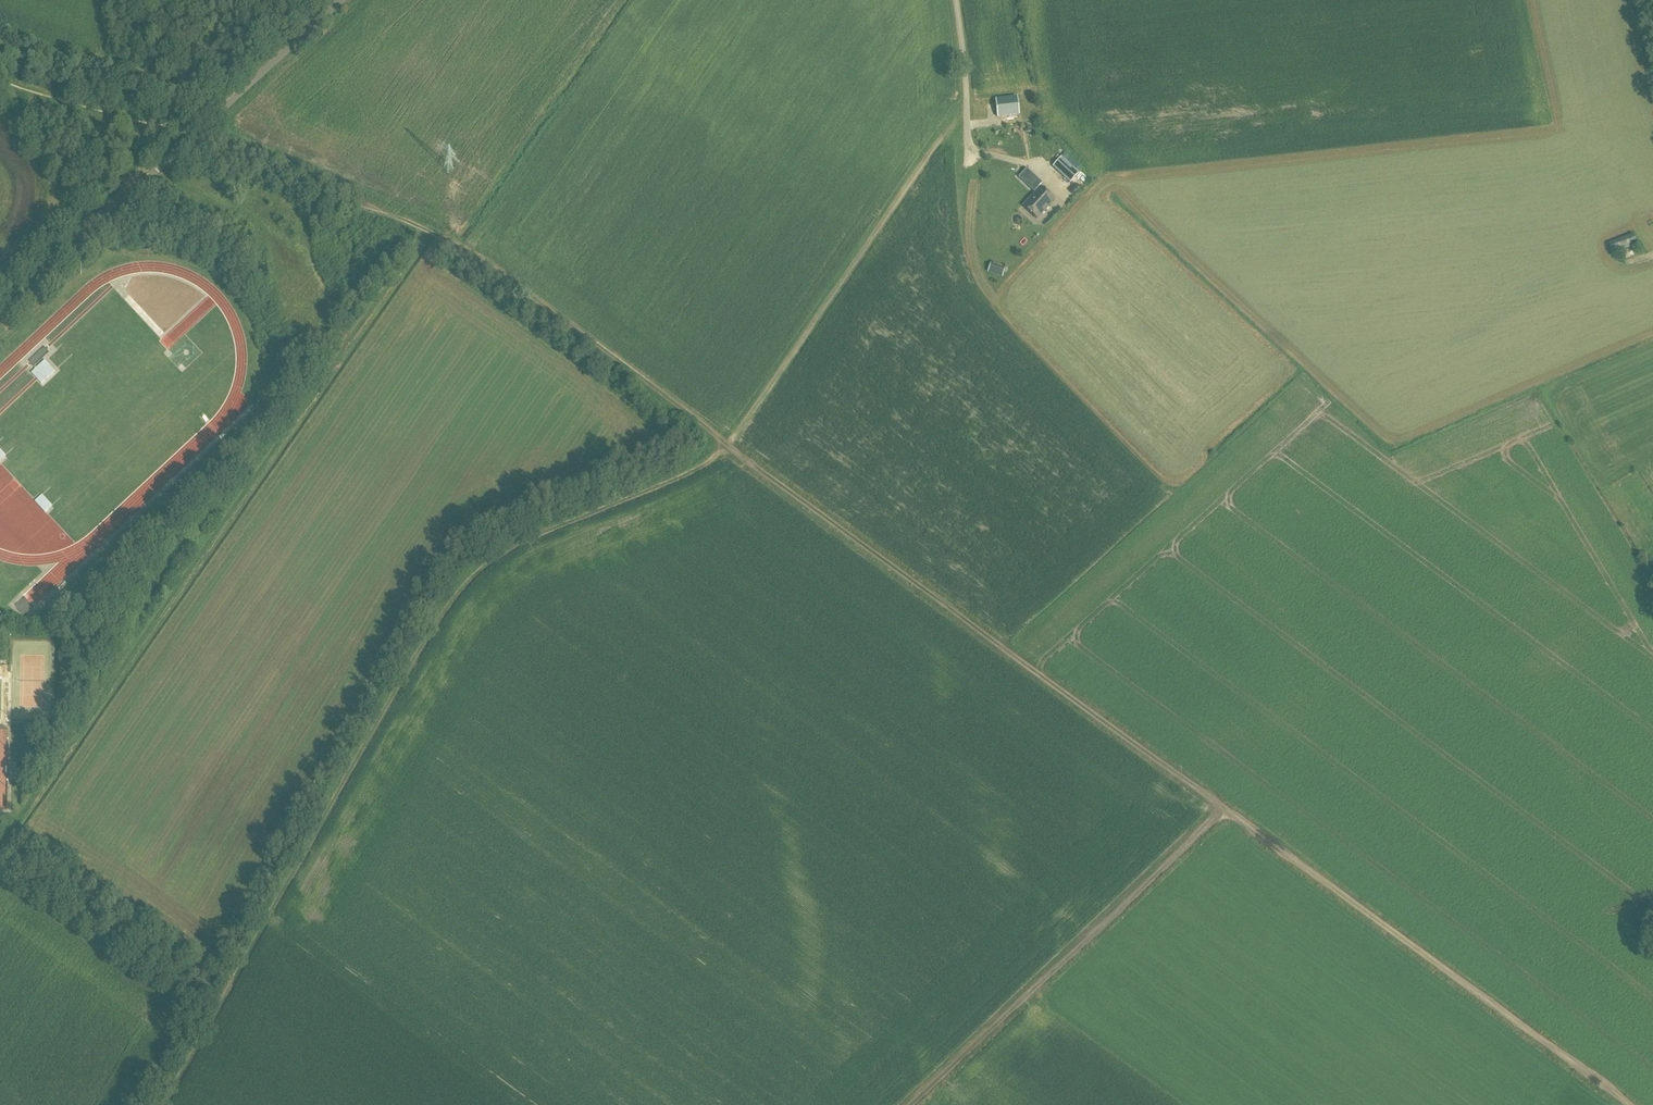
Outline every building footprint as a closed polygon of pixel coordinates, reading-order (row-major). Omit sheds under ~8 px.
[(1018,116),(1016,99),(995,101),(997,118),(1018,116)] [(1070,184),(1073,180),(1079,174),(1061,157),(1052,167),(1070,184)] [(1037,219),(1054,200),(1040,187),(1023,206),(1037,219)] [(1612,254),(1637,245),(1633,235),(1609,243),(1612,254)] [(179,294),(185,289),(178,281),(172,286),(179,294)] [(55,363),(60,358),(55,352),(50,357),(55,363)] [(52,386),(68,372),(60,363),(44,377),(52,386)] [(13,463),(4,453),(0,457),(0,463),(6,469),(13,463)] [(118,513),(123,522),(133,516),(127,507),(118,513)] [(41,588),(30,598),(39,607),(50,597),(41,588)]
